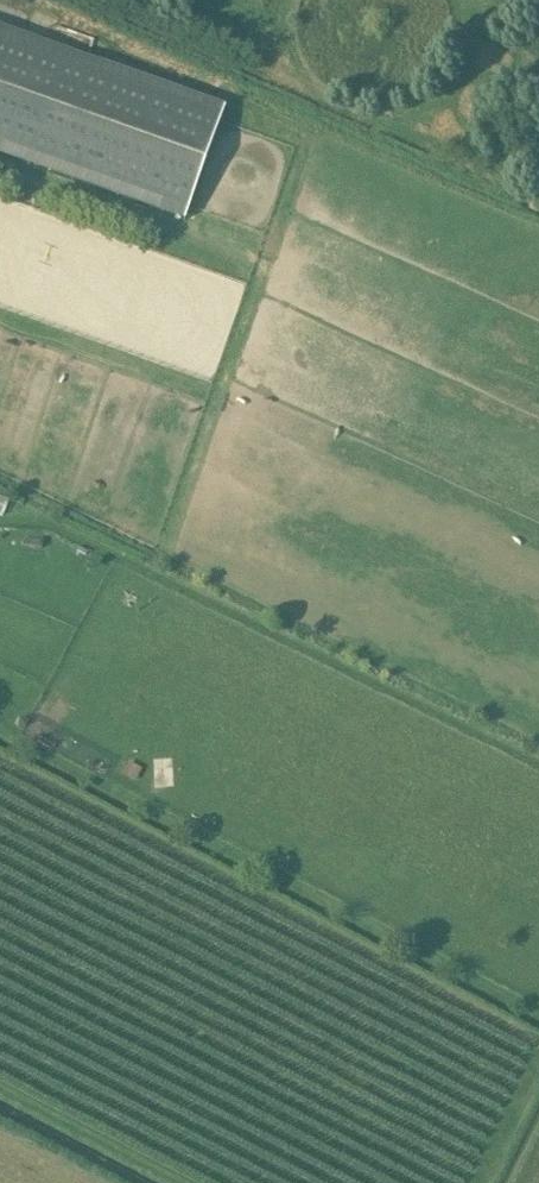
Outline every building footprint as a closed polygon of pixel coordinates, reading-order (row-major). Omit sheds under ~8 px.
[(0,28),(0,154),(184,220),(224,108),(0,28)]
